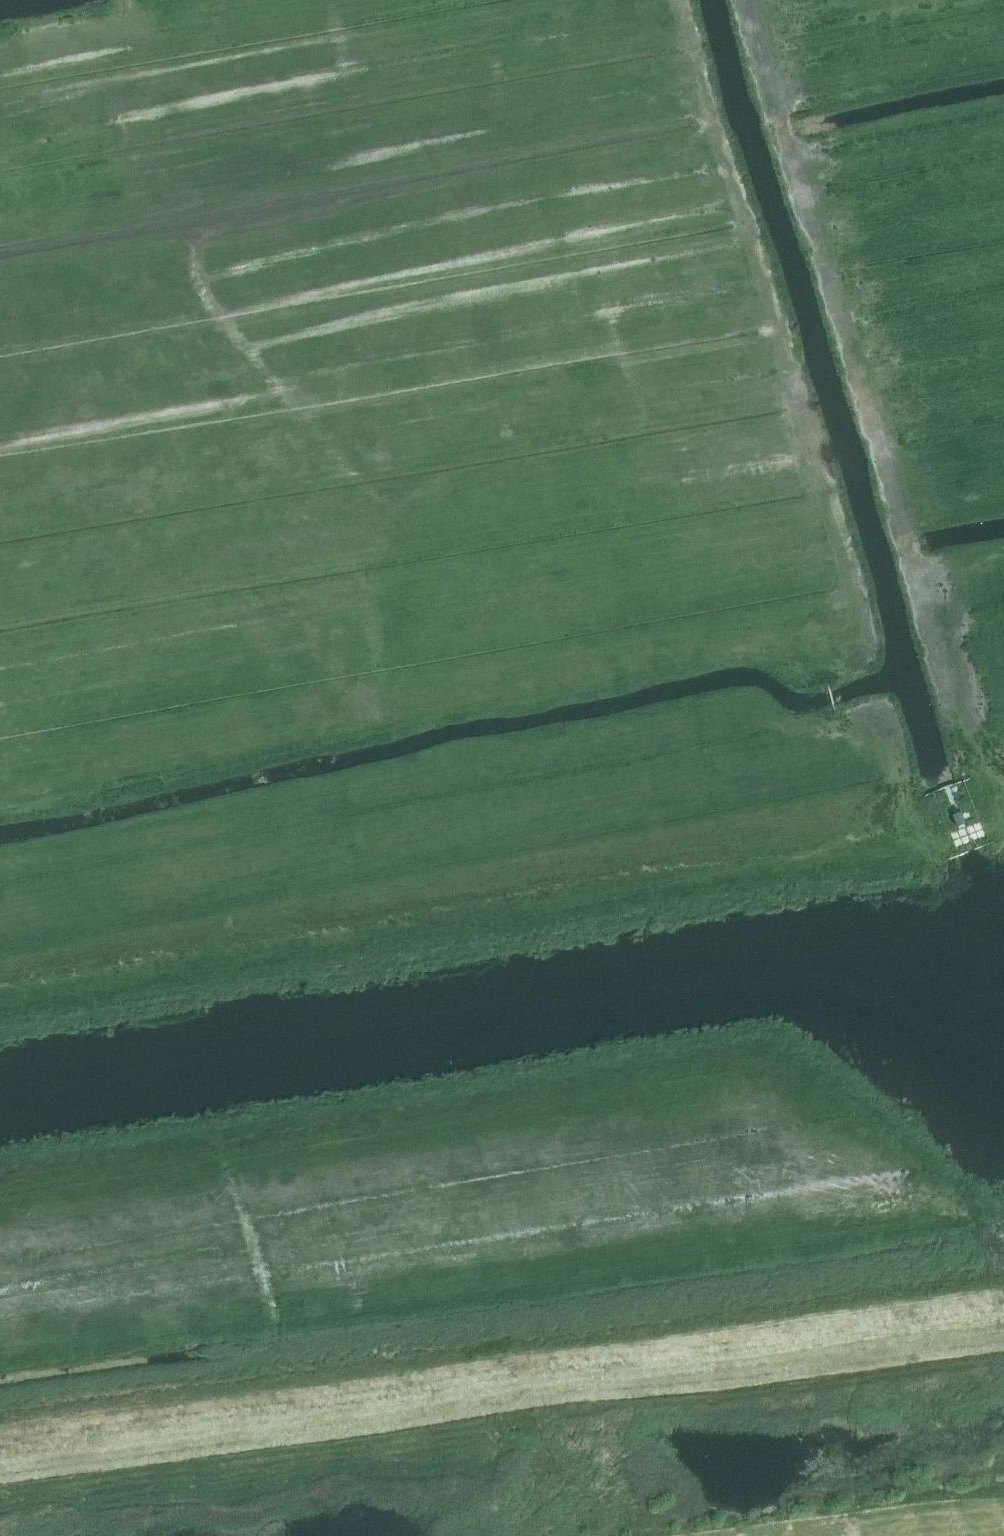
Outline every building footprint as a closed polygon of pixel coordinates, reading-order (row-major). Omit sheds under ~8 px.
[(959,806),(951,809),(956,821),(964,818),(959,806)]
